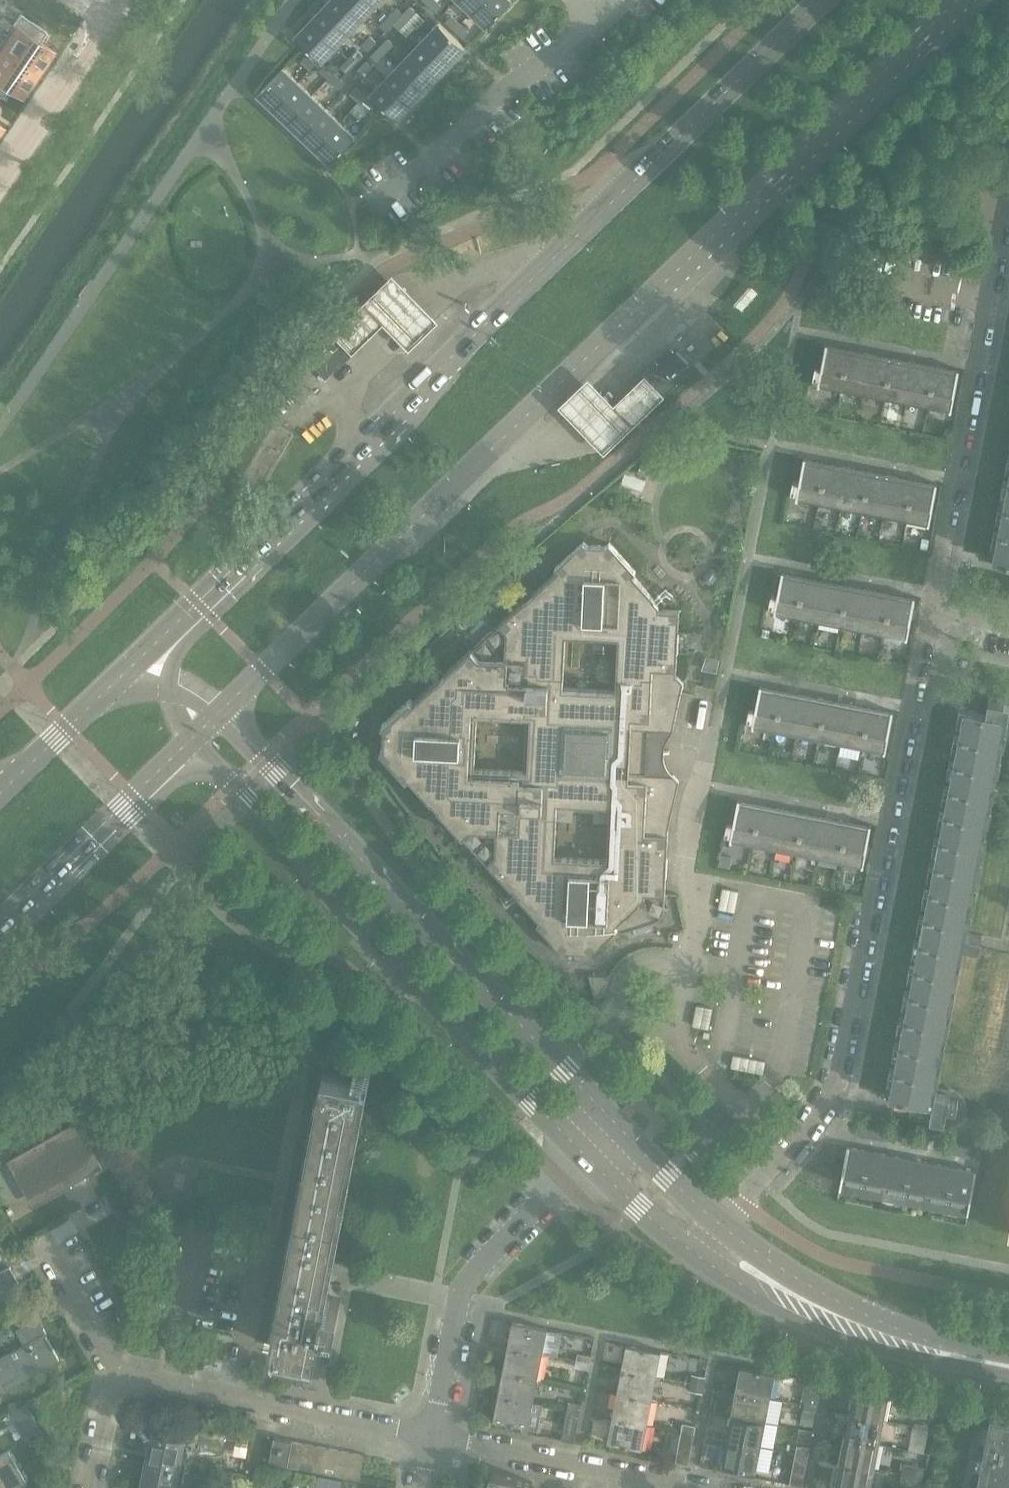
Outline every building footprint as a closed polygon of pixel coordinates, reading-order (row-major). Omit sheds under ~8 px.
[(342,0),(330,0),(322,8),(349,33),(350,32),(362,19),(342,0)] [(370,0),(342,0),(362,19),(363,18),(375,5),(370,0)] [(435,0),(430,0),(427,3),(436,12),(442,6),(435,0)] [(484,0),(460,0),(473,12),(484,0)] [(473,12),(487,25),(512,0),(484,0),(473,12)] [(409,8),(403,14),(403,15),(408,21),(416,12),(410,7),(409,8)] [(349,33),(322,8),(309,22),(335,47),(349,33)] [(397,8),(389,18),(394,23),(403,15),(403,14),(397,8)] [(2,50),(2,49),(37,72),(52,50),(40,42),(47,32),(21,14),(0,44),(0,49),(2,50)] [(408,21),(403,15),(394,23),(393,24),(399,30),(408,21)] [(451,15),(446,21),(455,30),(460,24),(451,15)] [(394,23),(389,18),(380,26),(386,32),(393,24),(394,23)] [(335,47),(309,22),(296,36),(322,61),(335,47)] [(465,48),(439,23),(425,37),(452,62),(465,48)] [(469,33),(460,24),(455,30),(464,38),(469,33)] [(371,36),(363,44),(369,50),(377,41),(371,36)] [(452,62),(425,37),(412,51),(438,76),(452,62)] [(388,39),(380,48),(385,53),(394,44),(388,39)] [(377,62),(385,53),(380,48),(371,56),(377,62)] [(3,97),(9,87),(21,95),(37,72),(2,49),(2,50),(0,53),(0,95),(3,97)] [(358,50),(349,59),(355,65),(363,56),(358,50)] [(438,76),(412,51),(398,65),(425,91),(438,76)] [(316,64),(307,55),(302,61),(310,69),(310,70),(316,64)] [(346,74),(355,65),(349,59),(340,68),(346,74)] [(366,61),(358,70),(364,76),(372,67),(366,61)] [(334,72),(325,64),(321,68),(319,70),(328,78),(334,72)] [(425,91),(398,65),(385,80),(411,105),(425,91)] [(298,82),(283,68),(258,95),(272,108),(298,82)] [(341,79),(334,72),(328,78),(337,87),(343,81),(341,79)] [(411,105),(385,80),(371,94),(383,105),(398,119),(411,105)] [(312,95),(298,82),(272,108),(287,122),(312,95)] [(350,93),(359,102),(365,96),(356,87),(350,93)] [(326,109),(312,95),(287,122),(301,135),(326,109)] [(374,105),(365,96),(359,102),(368,110),(374,105)] [(340,122),(326,109),(301,135),(315,149),(340,122)] [(354,136),(340,122),(315,149),(329,162),(354,136)] [(392,276),(335,331),(355,351),(384,324),(410,352),(439,323),(392,276)] [(307,359),(326,379),(355,351),(335,331),(307,359)] [(849,349),(834,346),(828,345),(828,344),(826,344),(818,386),(820,386),(821,385),(842,389),(849,349)] [(672,349),(646,375),(643,377),(663,397),(692,369),(672,349)] [(871,354),(849,349),(842,389),(863,393),(871,354)] [(893,358),(878,355),(871,354),(863,393),(885,398),(893,358)] [(915,362),(893,358),(885,398),(907,402),(915,362)] [(915,362),(907,402),(929,406),(936,366),(915,362)] [(957,370),(936,366),(929,406),(950,410),(950,411),(952,411),(960,370),(958,369),(957,370)] [(559,408),(604,455),(663,397),(643,377),(615,406),(588,379),(559,408)] [(827,463),(812,460),(806,459),(806,458),(804,458),(796,499),(798,500),(799,499),(820,503),(827,463)] [(827,463),(820,503),(841,507),(849,467),(827,463)] [(641,465),(637,474),(644,476),(647,468),(641,465)] [(871,472),(856,469),(849,467),(841,507),(863,511),(871,472)] [(893,476),(871,472),(863,511),(885,516),(893,476)] [(914,480),(899,477),(893,476),(885,516),(907,520),(914,480)] [(935,484),(914,480),(907,520),(928,524),(928,525),(930,525),(938,484),(936,483),(935,484)] [(994,559),(998,559),(1008,561),(1008,563),(1008,481),(1008,482),(1006,494),(1004,507),(1001,520),(999,533),(997,546),(994,559)] [(923,540),(921,550),(928,552),(930,541),(923,540)] [(443,669),(434,677),(437,681),(433,685),(413,702),(411,699),(382,725),(385,728),(384,748),(381,751),(407,779),(410,777),(431,801),(427,804),(436,813),(439,810),(463,836),(488,863),(511,889),(507,893),(512,897),(515,901),(519,898),(530,909),(541,922),(538,924),(553,941),(564,953),(567,950),(587,951),(590,954),(601,944),(618,929),(621,932),(654,921),(656,921),(658,920),(659,918),(661,917),(662,915),(663,914),(664,912),(664,910),(665,908),(666,894),(669,828),(680,781),(674,774),(649,773),(647,773),(647,766),(648,766),(648,765),(647,764),(649,738),(649,737),(649,736),(648,736),(648,737),(647,737),(647,729),(658,730),(674,731),(682,691),(684,682),(678,676),(676,676),(680,611),(660,610),(667,604),(662,599),(659,596),(659,595),(655,599),(633,575),(636,572),(610,544),(607,546),(587,545),(584,542),(556,568),(558,571),(534,593),(531,589),(522,597),(525,601),(499,624),(472,649),(446,673),(443,669)] [(805,577),(790,574),(784,573),(785,572),(782,572),(774,613),(777,614),(777,613),(798,617),(805,577)] [(827,581),(805,577),(798,617),(819,621),(827,581)] [(849,586),(827,581),(819,621),(841,625),(849,586)] [(871,590),(849,586),(841,625),(863,629),(871,590)] [(892,594),(877,591),(871,590),(863,629),(885,634),(892,594)] [(913,598),(892,594),(885,634),(906,638),(908,639),(916,597),(914,597),(913,598)] [(707,672),(704,685),(715,687),(718,674),(707,672)] [(783,691),(768,688),(762,687),(763,686),(760,686),(752,727),(755,727),(776,731),(783,691)] [(805,695),(783,691),(776,731),(797,735),(805,695)] [(827,699),(805,695),(797,735),(819,739),(827,699)] [(849,704),(827,699),(819,739),(841,743),(849,704)] [(890,1095),(895,1096),(904,1098),(904,1099),(905,1099),(908,1100),(908,1098),(918,1100),(916,1115),(936,1119),(950,1121),(954,1121),(958,1119),(961,1116),(963,1112),(964,1109),(964,1107),(964,1105),(963,1103),(963,1101),(961,1099),(960,1097),(958,1096),(956,1095),(954,1094),(937,1091),(937,1086),(965,944),(970,945),(980,947),(981,946),(982,937),(983,936),(973,934),(967,933),(1007,724),(1008,719),(1008,714),(1008,703),(989,699),(986,713),(979,712),(966,709),(965,709),(962,724),(960,736),(957,749),(955,762),(952,775),(950,787),(947,800),(945,813),(942,826),(940,838),(937,851),(935,864),(932,877),(930,890),(927,903),(925,916),(922,929),(920,941),(917,954),(915,967),(913,980),(910,992),(908,1006),(905,1018),(903,1031),(900,1043),(898,1057),(895,1069),(893,1082),(890,1095)] [(871,708),(849,704),(841,743),(863,747),(871,708)] [(892,712),(871,708),(863,747),(884,751),(884,752),(886,753),(894,711),(892,711),(892,712)] [(761,805),(746,802),(740,801),(741,800),(738,799),(730,841),(733,841),(733,840),(754,844),(761,805)] [(783,809),(761,805),(754,844),(776,849),(783,809)] [(805,813),(790,810),(783,809),(776,849),(797,853),(805,813)] [(827,817),(805,813),(797,853),(819,857),(827,817)] [(849,822),(827,817),(819,857),(841,861),(849,822)] [(870,826),(849,822),(841,861),(862,865),(862,866),(864,866),(872,825),(870,825),(870,826)] [(720,853),(717,865),(729,868),(731,856),(720,853)] [(601,996),(609,982),(612,976),(589,975),(594,995),(594,996),(595,997),(596,997),(596,998),(598,998),(599,998),(600,997),(601,996)] [(325,1067),(319,1096),(271,1346),(317,1355),(324,1321),(328,1322),(328,1323),(337,1325),(342,1300),(332,1298),(332,1299),(328,1299),(371,1076),(325,1067)] [(56,1126),(77,1114),(69,1099),(48,1111),(56,1126)] [(53,1138),(57,1145),(59,1149),(33,1163),(33,1164),(34,1164),(50,1192),(69,1181),(68,1179),(81,1172),(82,1174),(98,1165),(75,1124),(45,1141),(45,1142),(53,1138)] [(874,1129),(861,1127),(860,1136),(872,1138),(874,1129)] [(887,1132),(874,1129),(872,1138),(885,1141),(887,1132)] [(917,1138),(904,1135),(902,1144),(915,1147),(917,1138)] [(929,1140),(917,1138),(915,1147),(928,1149),(929,1140)] [(959,1146),(946,1143),(945,1152),(957,1155),(959,1146)] [(850,1146),(848,1146),(841,1184),(842,1184),(843,1184),(863,1188),(870,1151),(850,1147),(850,1146)] [(972,1148),(959,1146),(957,1155),(970,1157),(972,1148)] [(891,1155),(870,1151),(863,1188),(884,1192),(891,1155)] [(912,1159),(891,1155),(884,1192),(905,1196),(912,1159)] [(934,1164),(912,1159),(905,1196),(927,1200),(934,1164)] [(955,1168),(934,1164),(927,1200),(948,1204),(955,1168)] [(975,1172),(955,1168),(948,1204),(968,1208),(968,1209),(970,1209),(977,1171),(975,1171),(975,1172)] [(0,1275),(0,1294),(19,1284),(11,1269),(0,1275)] [(24,1305),(28,1313),(39,1307),(34,1299),(24,1305)] [(39,1319),(17,1331),(25,1345),(9,1355),(9,1354),(0,1359),(0,1385),(5,1382),(8,1388),(6,1389),(6,1390),(60,1361),(46,1336),(48,1335),(39,1319)] [(513,1322),(508,1347),(543,1354),(548,1329),(513,1322)] [(627,1345),(622,1369),(657,1376),(662,1351),(627,1345)] [(543,1354),(508,1347),(503,1371),(538,1378),(543,1354)] [(579,1354),(577,1361),(590,1363),(591,1356),(579,1354)] [(590,1363),(577,1361),(576,1367),(589,1370),(590,1363)] [(741,1366),(736,1391),(771,1398),(775,1373),(741,1366)] [(657,1376),(622,1369),(617,1393),(652,1400),(657,1376)] [(538,1378),(503,1371),(499,1396),(533,1402),(538,1378)] [(693,1376),(691,1383),(704,1385),(705,1378),(693,1376)] [(807,1379),(801,1422),(815,1424),(821,1380),(807,1379)] [(704,1385),(691,1383),(690,1389),(703,1392),(704,1385)] [(854,1388),(850,1413),(884,1420),(889,1395),(854,1388)] [(771,1398),(736,1391),(731,1415),(766,1422),(771,1398)] [(652,1400),(617,1393),(613,1417),(647,1424),(652,1400)] [(533,1402),(499,1396),(494,1420),(529,1427),(533,1402)] [(569,1402),(568,1409),(581,1411),(582,1404),(569,1402)] [(23,1438),(43,1429),(30,1403),(10,1413),(23,1438)] [(581,1411),(568,1409),(567,1417),(579,1419),(581,1411)] [(884,1420),(850,1413),(845,1438),(880,1445),(884,1420)] [(766,1422),(731,1415),(726,1439),(761,1446),(766,1422)] [(992,1415),(988,1436),(979,1479),(1008,1485),(1008,1418),(992,1415)] [(579,1419),(567,1417),(562,1440),(575,1443),(579,1419)] [(647,1424),(613,1417),(608,1442),(643,1449),(647,1424)] [(683,1424),(682,1431),(695,1433),(696,1426),(683,1424)] [(924,1453),(929,1429),(913,1426),(908,1450),(924,1453)] [(811,1443),(813,1431),(800,1429),(797,1441),(811,1443)] [(695,1433),(682,1431),(681,1438),(693,1440),(695,1433)] [(152,1434),(146,1464),(185,1471),(187,1461),(181,1459),(185,1441),(152,1434)] [(270,1461),(288,1465),(293,1441),(274,1438),(270,1461)] [(693,1440),(681,1438),(676,1462),(689,1465),(693,1440)] [(880,1445),(845,1438),(840,1461),(875,1468),(880,1445)] [(761,1446),(726,1439),(722,1464),(757,1471),(761,1446)] [(293,1441),(288,1465),(288,1467),(300,1469),(305,1443),(293,1441)] [(317,1446),(305,1443),(300,1469),(312,1471),(317,1446)] [(329,1448),(317,1446),(312,1471),(324,1474),(329,1448)] [(809,1456),(810,1448),(797,1446),(796,1453),(809,1456)] [(341,1450),(329,1448),(324,1474),(336,1476),(341,1450)] [(352,1453),(341,1450),(336,1476),(348,1478),(352,1453)] [(27,1482),(10,1452),(0,1458),(0,1487),(15,1487),(27,1482)] [(360,1480),(365,1455),(352,1453),(348,1478),(360,1480)] [(807,1462),(809,1456),(796,1453),(795,1460),(807,1462)] [(807,1462),(795,1460),(790,1484),(802,1487),(807,1462)] [(840,1461),(836,1486),(847,1487),(871,1487),(875,1468),(840,1461)] [(923,1477),(924,1467),(904,1463),(903,1474),(923,1477)] [(146,1464),(142,1487),(175,1487),(177,1481),(182,1482),(185,1471),(146,1464)] [(256,1469),(254,1481),(263,1483),(265,1470),(256,1469)] [(247,1475),(235,1473),(233,1481),(245,1483),(247,1475)] [(921,1487),(923,1477),(903,1474),(901,1483),(921,1487)] [(979,1479),(977,1487),(1008,1487),(1008,1485),(979,1479)]
